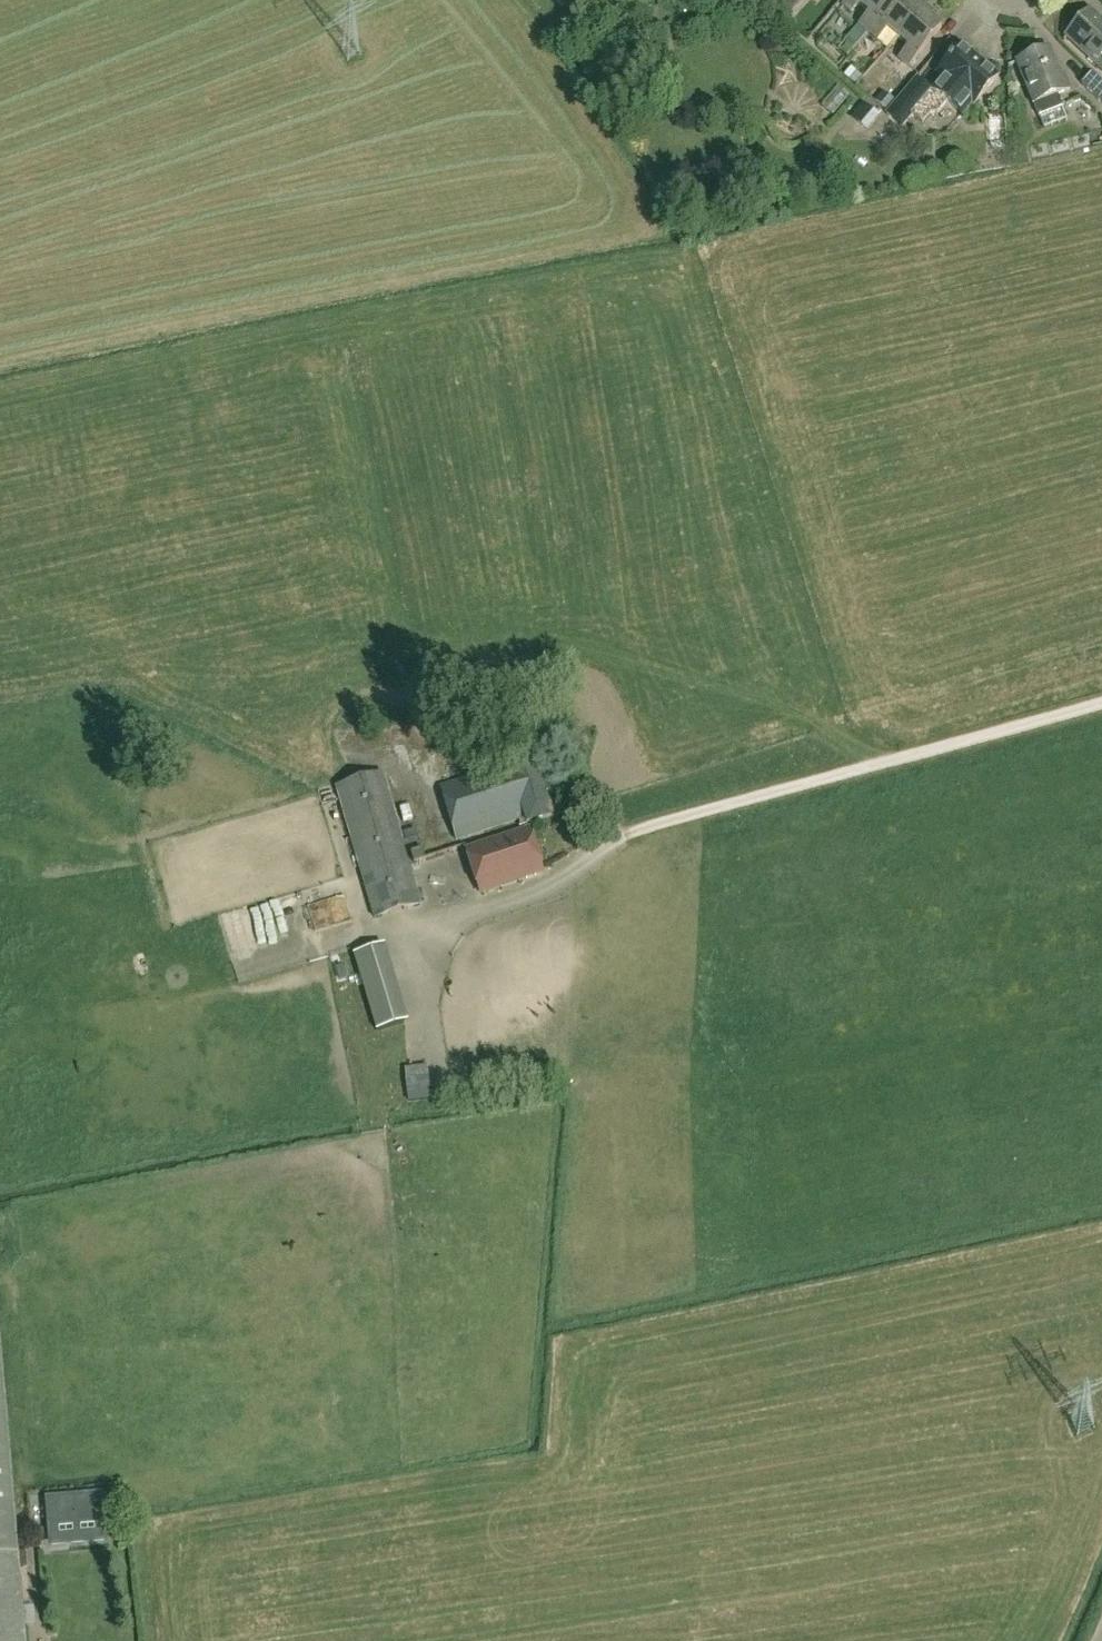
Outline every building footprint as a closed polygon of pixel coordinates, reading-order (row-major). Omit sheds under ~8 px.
[(725,14),(736,2),(733,0),(710,0),(725,14)] [(780,11),(792,22),(811,0),(810,0),(790,0),(780,11)] [(897,0),(847,0),(842,5),(851,13),(859,4),(870,14),(859,26),(868,34),(897,0)] [(926,6),(918,0),(916,0),(913,3),(910,0),(897,0),(868,34),(876,41),(888,29),(898,38),(926,6)] [(934,14),(926,6),(898,38),(909,48),(900,59),(908,66),(942,28),(931,18),(934,14)] [(1091,11),(1066,37),(1101,71),(1101,22),(1091,11)] [(937,74),(942,78),(929,92),(916,80),(885,116),(900,129),(911,116),(921,124),(930,115),(937,114),(947,102),(958,111),(966,111),(972,104),(973,105),(999,76),(962,45),(937,74)] [(1050,49),(1017,63),(1034,105),(1039,118),(1063,108),(1058,96),(1067,92),(1050,49)] [(1091,73),(1081,84),(1101,103),(1101,83),(1092,74),(1091,73)] [(839,86),(821,107),(832,117),(850,96),(839,86)] [(883,93),(875,102),(885,111),(893,102),(883,93)] [(877,117),(862,104),(850,119),(865,132),(877,117)] [(1001,124),(1002,140),(1015,139),(1014,123),(1001,124)] [(524,817),(526,824),(527,826),(553,817),(534,756),(528,737),(514,741),(520,761),(440,786),(456,838),(524,817)] [(383,775),(336,788),(375,919),(422,905),(411,869),(426,864),(416,830),(401,835),(383,775)] [(543,873),(530,830),(466,851),(480,893),(543,873)] [(340,905),(354,902),(349,882),(335,885),(340,905)] [(377,1001),(406,1002),(407,937),(377,937),(377,1001)] [(0,1344),(0,1640),(26,1640),(0,1344)] [(100,1493),(48,1497),(52,1543),(104,1538),(102,1518),(100,1493)] [(31,1552),(23,1553),(24,1571),(33,1570),(31,1552)]
